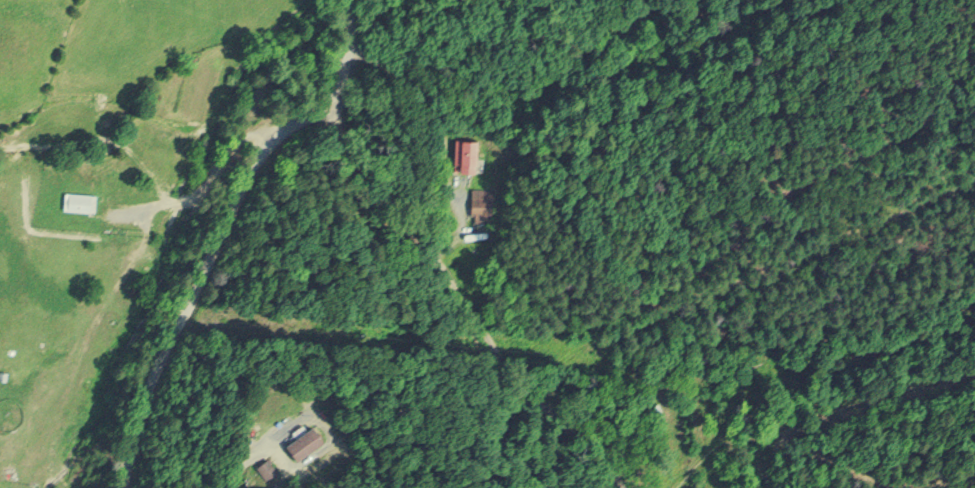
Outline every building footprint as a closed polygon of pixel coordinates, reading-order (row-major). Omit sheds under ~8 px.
[(464,170),(477,170),(477,137),(464,137),(464,170)] [(98,191),(66,190),(65,209),(98,209),(98,191)] [(665,416),(659,401),(648,406),(655,420),(665,416)] [(296,459),(321,438),(310,424),(284,446),(296,459)]
